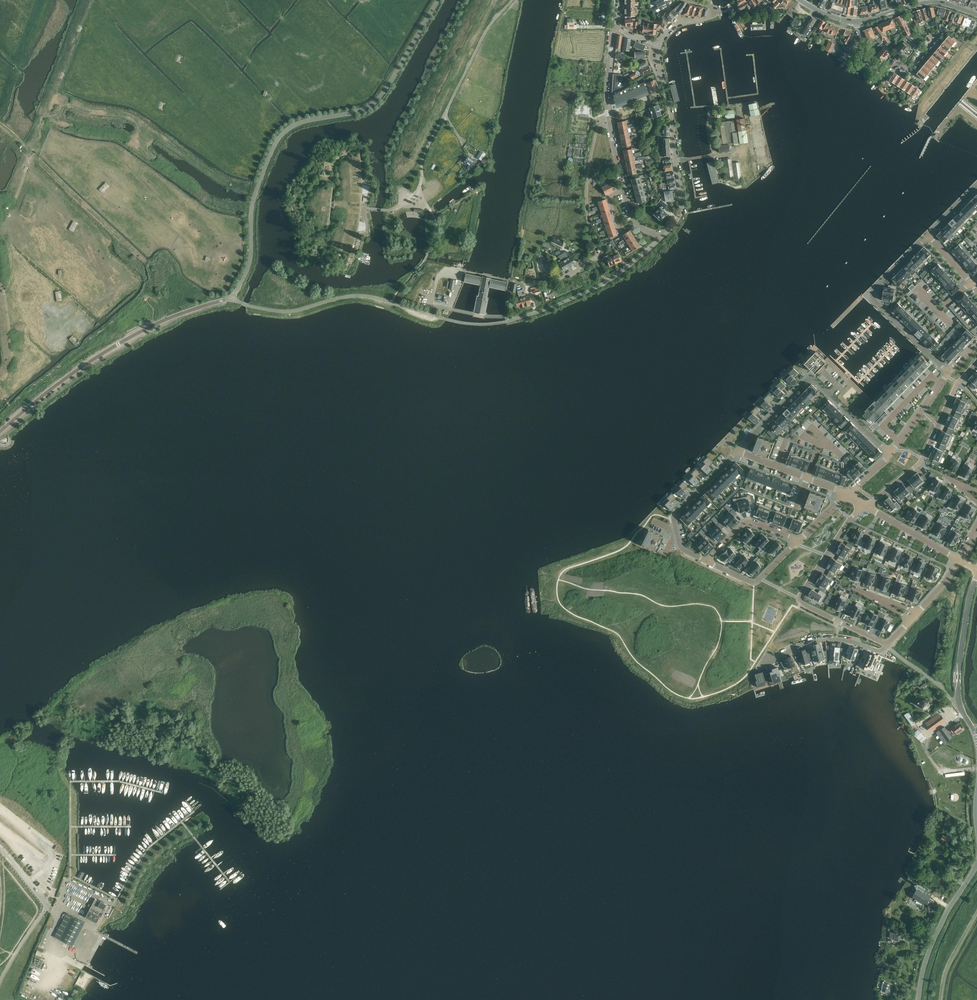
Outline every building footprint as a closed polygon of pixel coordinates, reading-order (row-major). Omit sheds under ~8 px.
[(663,0),(659,0),(656,2),(656,3),(657,6),(651,10),(653,12),(656,10),(662,7),(661,5),(665,3),(663,0)] [(748,1),(753,9),(756,4),(754,0),(747,0),(748,1)] [(846,7),(844,6),(844,7),(842,13),(845,14),(857,16),(858,8),(858,0),(847,0),(846,7)] [(869,5),(871,13),(880,10),(877,0),(876,0),(873,1),(874,4),(869,5)] [(881,10),(889,8),(886,0),(882,0),(878,1),(881,10)] [(969,6),(968,6),(976,9),(976,7),(976,0),(971,0),(969,6)] [(748,1),(738,6),(739,11),(743,9),(744,10),(746,10),(746,11),(751,10),(750,8),(749,5),(750,5),(748,1)] [(687,3),(683,2),(682,2),(673,10),(672,10),(670,12),(666,15),(665,13),(664,14),(661,16),(662,18),(663,18),(668,24),(675,18),(679,15),(685,7),(687,3)] [(831,2),(828,10),(842,14),(842,13),(844,7),(844,6),(835,3),(833,2),(831,2)] [(688,3),(685,9),(683,14),(688,15),(690,11),(693,5),(688,3)] [(859,5),(859,7),(860,15),(868,13),(867,6),(865,6),(864,4),(863,4),(862,4),(861,5),(859,5)] [(690,11),(688,15),(693,16),(694,16),(696,7),(693,5),(690,11)] [(696,7),(694,16),(700,17),(703,8),(697,7),(696,7)] [(703,8),(700,17),(707,17),(708,9),(703,8)] [(926,8),(920,9),(924,21),(927,19),(928,21),(930,20),(929,18),(926,8)] [(937,14),(940,14),(939,17),(944,18),(946,10),(938,8),(938,9),(935,8),(936,12),(938,12),(937,14)] [(920,9),(912,12),(916,24),(920,23),(921,26),(925,24),(924,21),(920,9)] [(946,14),(944,20),(949,22),(953,12),(947,10),(946,14)] [(954,12),(950,22),(949,23),(953,25),(954,24),(955,22),(955,21),(958,14),(955,13),(954,12)] [(662,18),(661,16),(658,13),(657,15),(660,19),(658,21),(659,21),(658,22),(659,23),(664,28),(668,24),(663,18),(662,18)] [(955,21),(955,22),(954,24),(953,26),(958,28),(959,26),(960,24),(963,16),(958,14),(955,21)] [(812,16),(807,24),(808,25),(812,28),(817,20),(812,16)] [(901,16),(896,18),(906,37),(906,36),(909,39),(911,38),(912,35),(911,34),(901,16)] [(972,19),(964,16),(961,25),(960,27),(967,30),(968,28),(969,28),(972,19)] [(792,23),(797,27),(801,21),(796,18),(792,23)] [(632,19),(625,20),(626,27),(630,26),(630,28),(635,28),(637,28),(637,25),(637,23),(633,22),(632,19)] [(893,19),(888,21),(891,29),(892,31),(893,33),(896,32),(895,27),(896,27),(894,22),(893,19)] [(969,28),(968,28),(967,30),(973,33),(976,22),(976,21),(972,19),(969,28)] [(821,20),(817,26),(821,29),(819,32),(821,33),(823,30),(823,29),(828,23),(821,20)] [(823,30),(821,33),(829,36),(834,25),(828,22),(828,23),(823,29),(823,30)] [(639,32),(642,33),(646,33),(646,34),(651,35),(651,34),(656,34),(656,30),(658,30),(662,27),(659,23),(657,24),(648,23),(643,23),(643,25),(640,25),(639,32)] [(878,25),(879,26),(883,32),(885,34),(886,33),(885,31),(887,31),(884,23),(878,25)] [(808,25),(807,26),(806,25),(802,33),(809,37),(812,32),(810,31),(811,29),(812,28),(808,25)] [(834,25),(829,36),(835,39),(836,35),(837,35),(840,27),(834,25)] [(873,28),(872,29),(876,38),(877,40),(880,38),(882,41),(883,40),(886,43),(883,45),(884,47),(886,45),(887,45),(888,44),(891,42),(890,41),(888,38),(886,36),(885,34),(883,32),(879,26),(873,28)] [(872,27),(864,31),(868,41),(870,40),(871,42),(877,40),(876,38),(872,29),(872,27)] [(845,43),(842,48),(844,49),(847,45),(847,46),(847,44),(848,45),(850,41),(851,39),(854,34),(846,30),(844,35),(846,37),(843,42),(845,43)] [(949,36),(945,41),(952,46),(956,42),(957,40),(953,37),(952,38),(949,36)] [(631,39),(624,38),(622,50),(629,51),(631,39)] [(634,44),(633,47),(639,49),(643,51),(645,45),(636,41),(635,42),(634,42),(634,43),(634,44)] [(829,41),(825,49),(832,52),(835,44),(833,42),(829,41)] [(843,52),(842,54),(847,57),(849,55),(852,57),(856,52),(853,50),(856,45),(850,41),(848,45),(847,44),(847,46),(847,45),(844,49),(843,51),(843,52)] [(897,46),(895,48),(897,50),(896,50),(897,51),(897,52),(898,53),(899,53),(902,55),(905,52),(909,55),(913,51),(910,48),(911,47),(908,44),(904,41),(903,43),(902,43),(899,47),(897,46)] [(948,51),(952,46),(945,41),(941,45),(948,51)] [(941,45),(937,50),(944,56),(948,51),(941,45)] [(877,55),(878,55),(878,56),(879,57),(880,57),(883,60),(887,55),(889,57),(894,53),(890,49),(888,49),(887,51),(884,48),(877,55)] [(937,50),(933,55),(940,61),(944,56),(937,50)] [(175,61),(182,63),(182,62),(181,61),(183,57),(184,57),(184,56),(178,54),(175,61)] [(933,55),(929,60),(936,65),(940,61),(933,55)] [(636,65),(633,67),(635,72),(636,72),(638,71),(641,69),(648,66),(646,60),(636,65)] [(929,60),(925,64),(932,70),(936,65),(929,60)] [(925,64),(921,69),(928,75),(932,70),(925,64)] [(638,71),(636,72),(637,75),(641,73),(642,75),(651,71),(648,66),(641,69),(638,71)] [(921,69),(917,74),(924,80),(928,75),(921,69)] [(891,78),(889,80),(891,81),(895,84),(900,76),(894,73),(891,78)] [(622,76),(613,75),(611,95),(613,94),(614,95),(613,95),(616,107),(648,94),(647,92),(650,91),(645,82),(637,85),(637,84),(638,84),(638,83),(621,90),(622,78),(622,75),(622,74),(622,76)] [(900,76),(895,84),(900,87),(905,80),(900,76)] [(650,91),(651,94),(659,90),(654,80),(647,83),(646,81),(645,82),(650,91)] [(905,80),(900,87),(905,91),(910,83),(905,80)] [(910,83),(905,91),(910,94),(915,86),(910,83)] [(675,86),(670,87),(674,102),(679,100),(675,86)] [(915,86),(910,94),(916,98),(917,99),(920,95),(918,94),(921,90),(915,86)] [(961,98),(960,99),(976,113),(976,110),(961,98)] [(157,108),(163,110),(164,109),(163,109),(164,104),(166,105),(166,104),(159,101),(157,108)] [(756,103),(748,104),(750,111),(749,111),(751,117),(759,115),(758,109),(757,109),(756,103)] [(957,103),(956,104),(976,121),(976,119),(957,103)] [(650,119),(661,115),(658,105),(649,108),(651,114),(649,115),(650,119)] [(714,112),(714,117),(725,117),(725,119),(734,118),(734,110),(724,111),(724,112),(714,112)] [(736,120),(739,143),(748,142),(744,118),(736,120)] [(626,121),(617,122),(619,128),(634,125),(634,124),(629,125),(628,120),(626,121)] [(739,143),(736,120),(715,123),(718,146),(730,144),(739,143)] [(634,125),(619,128),(620,135),(628,133),(627,128),(634,127),(634,125)] [(661,130),(658,137),(661,137),(667,137),(667,136),(669,136),(669,128),(667,128),(665,128),(663,127),(663,130),(661,130)] [(661,137),(658,137),(658,138),(658,141),(661,141),(661,144),(662,143),(662,147),(669,147),(669,145),(669,138),(666,138),(666,137),(667,137),(661,137)] [(629,139),(621,141),(622,147),(631,145),(630,141),(632,141),(632,140),(637,139),(637,138),(631,139),(629,139)] [(731,151),(730,144),(718,146),(719,153),(729,151),(731,151)] [(669,149),(669,147),(662,147),(663,151),(661,151),(662,154),(659,155),(659,158),(662,157),(662,156),(670,156),(670,149),(669,149)] [(328,151),(329,149),(328,148),(327,148),(326,148),(324,149),(323,149),(322,150),(321,151),(321,152),(321,153),(320,155),(321,156),(321,157),(322,158),(323,159),(324,159),(324,157),(323,156),(323,155),(322,154),(322,153),(323,153),(323,152),(324,151),(325,151),(325,150),(326,150),(327,150),(327,151),(328,151)] [(480,151),(476,157),(478,158),(481,161),(484,156),(485,155),(480,151)] [(633,155),(624,157),(626,163),(634,161),(633,157),(635,156),(640,155),(640,154),(635,155),(633,155)] [(468,155),(464,162),(472,167),(475,162),(474,162),(475,160),(473,159),(470,157),(468,155)] [(723,160),(726,178),(734,177),(734,181),(742,180),(739,162),(732,163),(731,158),(731,157),(723,159),(723,160)] [(321,211),(321,215),(330,216),(331,207),(333,208),(333,209),(335,209),(349,210),(348,224),(340,250),(351,254),(357,232),(360,233),(365,232),(366,231),(365,230),(365,229),(364,222),(364,221),(361,220),(360,221),(361,209),(362,194),(363,194),(363,196),(367,195),(367,194),(370,187),(370,186),(370,185),(365,183),(362,183),(360,160),(350,161),(352,189),(350,201),(350,202),(336,201),(335,201),(334,200),(334,201),(331,202),(332,192),(324,192),(322,206),(321,211)] [(713,160),(707,162),(713,182),(718,181),(713,160)] [(663,164),(659,165),(661,173),(664,172),(673,170),(672,168),(671,163),(663,165),(663,164)] [(642,166),(627,169),(628,175),(636,174),(636,170),(637,170),(637,169),(640,168),(643,168),(642,166)] [(640,177),(631,179),(632,186),(641,183),(640,177)] [(103,193),(103,192),(104,193),(105,192),(104,191),(108,187),(109,188),(110,187),(109,186),(110,185),(106,182),(102,185),(99,189),(103,193)] [(613,182),(607,185),(611,192),(617,189),(613,182)] [(641,183),(632,186),(634,191),(643,189),(641,183)] [(675,183),(662,186),(662,188),(662,189),(664,192),(667,191),(665,188),(668,187),(669,190),(676,189),(675,183)] [(607,185),(601,187),(605,195),(611,192),(607,185)] [(643,189),(634,191),(636,197),(645,195),(643,189)] [(645,195),(636,197),(637,203),(646,201),(645,195)] [(662,196),(660,200),(663,202),(664,203),(667,205),(667,204),(666,202),(675,201),(674,196),(664,197),(662,196)] [(606,199),(598,202),(599,208),(608,205),(606,199)] [(969,203),(976,210),(976,211),(976,203),(973,199),(969,203)] [(660,200),(657,204),(660,207),(663,210),(667,205),(661,201),(660,200)] [(965,207),(972,214),(976,210),(969,203),(965,207)] [(608,205),(599,208),(598,208),(593,210),(593,211),(598,210),(600,210),(601,214),(609,211),(608,205)] [(660,207),(653,214),(661,221),(665,217),(666,217),(667,216),(667,214),(668,214),(663,210),(660,207)] [(965,207),(961,211),(969,219),(973,215),(972,214),(965,207)] [(609,211),(601,214),(603,219),(611,217),(609,211)] [(961,211),(957,215),(965,223),(969,219),(961,211)] [(953,219),(961,227),(965,223),(957,215),(953,219)] [(611,217),(603,219),(605,225),(613,223),(611,217)] [(953,219),(949,223),(957,231),(961,227),(953,219)] [(73,231),(74,230),(75,231),(76,230),(74,229),(77,225),(78,225),(79,224),(77,224),(78,223),(73,220),(68,229),(73,231)] [(613,223),(605,225),(607,231),(615,229),(613,223)] [(945,227),(953,236),(957,231),(949,223),(945,227)] [(945,227),(941,232),(948,238),(949,240),(953,236),(945,227)] [(615,229),(607,231),(609,237),(617,235),(615,229)] [(630,230),(622,235),(626,240),(633,236),(630,230)] [(941,231),(937,235),(944,243),(948,238),(941,232),(941,231)] [(633,236),(626,240),(629,246),(636,241),(633,236)] [(636,241),(629,246),(632,251),(640,246),(636,241)] [(959,244),(951,251),(955,255),(963,248),(959,244)] [(931,254),(924,247),(920,251),(927,258),(931,254)] [(963,248),(955,255),(959,259),(967,251),(964,247),(963,248)] [(559,256),(562,262),(560,263),(564,271),(570,267),(565,260),(561,254),(559,250),(555,252),(558,257),(559,256)] [(928,260),(927,258),(920,251),(916,255),(924,264),(928,260)] [(967,251),(959,259),(963,263),(971,255),(967,251)] [(561,254),(565,260),(570,267),(575,264),(571,256),(568,258),(565,252),(561,254)] [(618,253),(612,256),(615,264),(621,261),(618,253)] [(604,258),(603,258),(604,259),(604,260),(606,259),(609,266),(615,264),(612,256),(611,254),(603,257),(604,258)] [(924,264),(916,255),(912,259),(919,267),(920,268),(924,264)] [(963,263),(966,267),(975,259),(971,255),(963,263)] [(919,267),(912,259),(908,264),(915,271),(919,267)] [(970,271),(976,264),(976,262),(975,259),(966,267),(970,271)] [(904,268),(912,276),(916,272),(915,271),(908,264),(904,268)] [(934,275),(941,268),(942,268),(938,264),(930,270),(934,275)] [(900,272),(908,280),(912,276),(904,268),(900,272)] [(937,279),(945,272),(941,268),(934,275),(937,279)] [(900,272),(896,276),(903,283),(904,284),(908,280),(900,272)] [(937,279),(936,280),(940,284),(941,283),(948,276),(945,272),(937,279)] [(477,295),(474,312),(485,314),(488,298),(487,297),(489,287),(505,290),(507,282),(491,279),(491,278),(482,276),(482,277),(466,273),(464,282),(480,285),(478,296),(477,295)] [(891,279),(899,287),(903,283),(896,276),(895,275),(891,279)] [(941,283),(944,287),(952,280),(948,276),(941,283)] [(948,291),(956,284),(952,280),(944,287),(948,291)] [(952,295),(960,288),(956,284),(948,291),(952,295)] [(895,296),(897,286),(890,285),(890,288),(884,287),(883,294),(895,296)] [(520,290),(523,298),(525,306),(529,304),(529,303),(530,303),(528,296),(524,297),(524,296),(525,296),(523,289),(520,290)] [(521,298),(516,300),(517,307),(520,306),(520,307),(525,306),(523,298),(520,290),(517,291),(519,297),(521,297),(521,298)] [(956,300),(960,304),(961,303),(967,297),(968,297),(964,293),(956,300)] [(888,304),(894,305),(895,296),(883,294),(882,300),(888,301),(888,304)] [(964,307),(971,301),(967,297),(961,303),(960,304),(959,305),(963,309),(964,307)] [(966,313),(975,305),(971,301),(964,307),(963,309),(966,313)] [(898,303),(890,310),(895,314),(902,307),(898,303)] [(966,313),(970,317),(976,310),(976,308),(975,305),(966,313)] [(906,311),(902,307),(895,314),(899,318),(906,311)] [(903,322),(911,313),(907,309),(906,311),(899,318),(903,322)] [(907,326),(914,319),(915,317),(911,313),(903,322),(907,326)] [(911,330),(918,323),(914,319),(907,326),(911,330)] [(922,327),(918,323),(911,330),(915,334),(922,327)] [(920,338),(926,331),(928,329),(923,325),(922,327),(915,334),(919,338),(920,338)] [(967,329),(963,334),(970,340),(970,341),(974,337),(967,329)] [(924,342),(930,335),(926,331),(920,338),(924,342)] [(962,332),(958,336),(966,344),(970,340),(963,334),(962,332)] [(928,346),(935,339),(936,337),(932,333),(930,335),(924,342),(928,346)] [(79,342),(80,341),(79,340),(78,341),(74,337),(76,336),(75,335),(74,336),(73,335),(69,339),(75,345),(76,346),(80,342),(79,342)] [(966,344),(958,336),(954,340),(962,348),(966,344)] [(932,350),(939,343),(935,339),(928,346),(927,346),(932,350)] [(962,348),(954,340),(950,344),(959,352),(962,348)] [(950,344),(947,348),(955,356),(959,352),(950,344)] [(947,348),(943,352),(951,360),(955,356),(947,348)] [(816,351),(805,363),(812,370),(816,373),(827,362),(816,351)] [(942,351),(939,355),(940,357),(948,364),(952,360),(951,360),(943,352),(942,351)] [(922,355),(863,415),(872,423),(930,364),(930,363),(928,361),(922,355)] [(788,382),(789,381),(793,385),(798,381),(795,378),(799,374),(794,368),(785,377),(787,379),(786,380),(788,382)] [(969,379),(972,383),(970,385),(975,389),(976,387),(976,379),(973,375),(969,379)] [(773,391),(780,398),(785,393),(782,391),(787,386),(781,381),(776,386),(777,387),(773,391)] [(819,391),(811,384),(807,388),(815,395),(819,391)] [(815,395),(807,388),(803,392),(804,393),(811,400),(812,401),(816,397),(815,395)] [(804,393),(800,397),(807,404),(811,400),(804,393)] [(764,398),(765,399),(760,404),(768,411),(772,406),(770,404),(774,399),(769,394),(764,398)] [(807,404),(800,397),(796,401),(804,409),(808,405),(807,404)] [(957,398),(954,403),(966,408),(968,403),(967,402),(968,400),(963,397),(961,400),(957,398)] [(833,404),(828,400),(821,407),(825,411),(832,404),(832,405),(833,404)] [(804,409),(796,401),(792,405),(799,412),(800,413),(804,409)] [(953,406),(952,408),(956,411),(955,413),(961,416),(962,413),(963,414),(966,408),(954,403),(953,403),(952,406),(953,406)] [(829,416),(836,408),(832,405),(832,404),(825,411),(829,416)] [(799,412),(792,405),(788,409),(794,415),(794,416),(795,416),(799,412)] [(747,416),(755,424),(760,419),(756,416),(761,411),(756,406),(747,416)] [(788,409),(787,408),(783,413),(784,413),(790,420),(790,419),(794,416),(794,415),(788,409)] [(840,412),(836,408),(829,416),(833,419),(840,412)] [(886,411),(876,421),(879,423),(889,413),(886,411)] [(844,416),(840,412),(833,419),(837,424),(838,423),(844,416)] [(784,413),(780,417),(788,425),(792,421),(790,419),(790,420),(784,413)] [(947,416),(946,418),(947,419),(946,419),(958,425),(961,419),(959,419),(961,416),(955,413),(954,416),(949,414),(948,416),(947,416)] [(842,427),(849,420),(844,416),(838,423),(842,427)] [(780,417),(776,421),(777,422),(783,429),(784,429),(788,425),(780,417)] [(945,422),(944,425),(949,427),(947,430),(953,432),(954,430),(955,430),(958,425),(946,419),(946,420),(945,419),(944,422),(945,422)] [(777,422),(771,429),(775,433),(777,435),(783,429),(777,422)] [(847,433),(848,433),(854,426),(855,426),(851,422),(843,429),(847,433)] [(851,437),(858,430),(855,426),(854,426),(848,433),(847,433),(851,437)] [(854,442),(862,434),(858,430),(851,437),(850,438),(854,442)] [(939,432),(938,435),(939,435),(939,436),(950,441),(953,436),(952,435),(953,432),(947,430),(946,432),(941,430),(940,433),(939,432)] [(860,444),(866,437),(862,434),(854,442),(858,446),(860,444)] [(775,442),(759,436),(753,452),(769,458),(775,442)] [(937,439),(936,441),(941,443),(940,446),(945,449),(947,446),(948,446),(950,441),(939,436),(938,436),(936,438),(937,439)] [(870,441),(866,437),(860,444),(863,447),(863,448),(870,441)] [(867,452),(874,445),(870,441),(863,448),(863,447),(862,448),(866,452),(867,452)] [(877,448),(874,445),(867,452),(866,452),(866,453),(870,457),(871,456),(878,449),(877,448)] [(932,448),(931,451),(931,452),(943,457),(942,457),(945,449),(940,446),(938,449),(934,447),(933,449),(932,448)] [(882,452),(878,448),(877,448),(878,449),(871,456),(875,460),(882,452)] [(789,454),(785,464),(791,466),(791,465),(794,456),(795,454),(790,452),(789,454)] [(931,452),(929,457),(933,459),(932,462),(938,465),(939,462),(940,463),(943,457),(931,452)] [(796,467),(800,456),(795,454),(794,456),(791,465),(796,467)] [(949,469),(955,473),(957,469),(959,466),(961,462),(955,459),(956,456),(953,455),(950,461),(953,462),(950,468),(949,469)] [(805,458),(800,456),(796,467),(801,469),(805,460),(805,458)] [(699,467),(707,474),(711,470),(709,467),(713,462),(707,457),(703,462),(704,463),(699,467)] [(801,469),(801,470),(806,472),(811,460),(806,458),(805,458),(805,460),(801,469)] [(962,475),(968,479),(970,475),(970,476),(972,472),(975,466),(966,461),(963,467),(966,468),(962,475)] [(742,469),(735,462),(731,466),(738,473),(742,469)] [(817,462),(812,474),(818,476),(821,467),(821,466),(822,465),(822,464),(817,462)] [(866,469),(859,462),(855,465),(861,473),(866,469)] [(823,478),(827,467),(822,465),(821,466),(821,467),(818,476),(823,478)] [(857,476),(861,473),(855,465),(854,465),(850,469),(851,469),(857,476)] [(738,473),(731,466),(728,470),(735,477),(738,473)] [(832,469),(827,467),(823,478),(828,480),(832,469)] [(746,477),(745,479),(751,482),(755,470),(750,468),(746,477)] [(687,479),(695,486),(699,482),(696,478),(700,473),(695,469),(691,474),(692,475),(687,479)] [(828,480),(833,482),(837,472),(837,471),(832,469),(828,480)] [(853,480),(858,477),(857,476),(851,469),(850,469),(846,473),(853,480)] [(735,477),(728,470),(724,474),(731,481),(735,477)] [(755,470),(751,482),(756,483),(756,481),(760,472),(755,470)] [(765,474),(760,472),(756,481),(762,483),(765,474)] [(837,472),(833,482),(838,483),(841,474),(842,475),(842,474),(837,472)] [(917,472),(912,476),(921,486),(925,482),(924,481),(927,479),(923,474),(920,476),(917,472)] [(731,481),(724,474),(720,478),(727,485),(731,481)] [(770,476),(765,474),(762,483),(767,485),(770,476)] [(837,484),(843,486),(845,480),(846,480),(847,478),(846,478),(847,477),(842,475),(841,474),(838,483),(837,484)] [(910,478),(908,480),(911,484),(909,486),(913,491),(915,489),(916,490),(921,486),(912,476),(911,475),(909,477),(910,478)] [(775,478),(770,476),(767,485),(772,487),(775,478)] [(727,485),(720,478),(716,482),(723,489),(727,485)] [(780,480),(775,478),(772,487),(777,489),(780,480)] [(932,486),(929,491),(938,496),(940,492),(942,490),(939,488),(942,482),(937,478),(934,482),(933,481),(931,485),(932,486)] [(777,489),(776,491),(781,493),(782,491),(785,482),(780,480),(777,489)] [(675,491),(683,498),(687,494),(684,490),(688,486),(683,481),(679,486),(680,487),(675,491)] [(719,492),(723,489),(716,482),(712,486),(719,492)] [(790,484),(785,482),(782,491),(787,493),(790,484)] [(795,486),(790,484),(787,493),(792,495),(795,486)] [(900,484),(898,486),(899,487),(907,497),(911,493),(910,493),(913,491),(909,486),(906,488),(903,484),(901,485),(900,484)] [(689,494),(693,490),(688,486),(684,490),(689,494)] [(716,496),(719,492),(712,486),(709,489),(716,496)] [(899,487),(894,491),(897,495),(895,497),(899,502),(906,496),(906,497),(907,497),(899,487)] [(938,496),(937,498),(940,500),(941,497),(947,501),(949,497),(950,498),(952,494),(951,494),(953,490),(947,487),(943,494),(940,492),(938,496)] [(716,496),(709,489),(705,493),(712,500),(716,496)] [(811,491),(805,507),(821,513),(827,497),(811,491)] [(676,498),(671,493),(662,502),(671,510),(675,506),(672,502),(676,498)] [(750,510),(749,504),(752,504),(750,494),(746,495),(747,496),(741,497),(745,511),(750,510)] [(710,502),(703,495),(699,499),(706,506),(710,502)] [(951,501),(947,508),(950,509),(952,507),(958,511),(959,508),(960,509),(963,502),(964,499),(958,496),(954,503),(951,501)] [(745,511),(741,497),(736,499),(736,498),(732,499),(735,508),(738,507),(739,512),(745,511)] [(889,497),(884,501),(886,504),(886,505),(888,508),(889,508),(891,511),(897,506),(898,508),(901,506),(897,501),(894,503),(889,497)] [(706,506),(699,499),(695,503),(702,509),(706,506)] [(699,513),(702,509),(695,503),(692,507),(699,513)] [(760,517),(765,505),(759,503),(759,504),(756,503),(754,509),(756,510),(755,515),(760,517)] [(969,504),(962,516),(969,520),(970,518),(971,518),(974,511),(975,508),(969,504)] [(770,516),(773,510),(770,509),(770,508),(765,505),(760,517),(761,517),(760,518),(763,520),(763,519),(766,520),(768,515),(770,516)] [(692,507),(688,510),(695,517),(697,519),(701,515),(699,513),(692,507)] [(910,516),(908,519),(914,523),(919,515),(921,517),(924,511),(922,510),(920,512),(915,509),(912,512),(910,516)] [(688,510),(684,514),(691,521),(695,517),(688,510)] [(734,516),(736,514),(732,510),(729,512),(729,511),(724,515),(733,524),(738,520),(734,516)] [(777,524),(782,512),(776,510),(776,511),(773,510),(770,516),(773,517),(771,522),(774,523),(773,524),(776,525),(777,524)] [(923,518),(919,525),(926,529),(927,526),(928,526),(930,522),(932,519),(933,516),(926,513),(924,511),(921,517),(923,518)] [(787,522),(790,516),(787,515),(787,514),(782,512),(777,524),(777,525),(780,526),(780,525),(783,526),(784,521),(787,522)] [(687,525),(691,521),(684,514),(680,518),(683,521),(687,525)] [(733,524),(724,515),(720,519),(721,520),(719,522),(723,527),(726,525),(729,528),(731,526),(732,527),(734,525),(733,524)] [(794,530),(798,518),(798,520),(790,516),(787,522),(790,523),(788,528),(791,529),(790,530),(793,531),(793,530),(794,530)] [(799,532),(804,521),(798,518),(794,530),(799,532)] [(937,527),(933,534),(940,537),(941,535),(943,536),(946,529),(945,528),(946,526),(940,522),(942,520),(939,519),(935,525),(937,527)] [(721,529),(723,527),(719,522),(717,524),(716,524),(712,528),(721,537),(722,537),(724,535),(723,534),(725,533),(721,529)] [(951,535),(947,542),(954,545),(955,543),(956,543),(959,537),(959,536),(960,534),(954,530),(955,528),(952,527),(949,533),(951,535)] [(721,537),(712,528),(708,532),(708,533),(706,535),(711,540),(713,537),(717,541),(718,539),(719,540),(721,538),(721,537)] [(663,536),(648,529),(640,544),(656,552),(656,551),(663,536)] [(754,535),(749,529),(747,531),(741,536),(742,537),(740,539),(745,544),(743,546),(746,548),(751,542),(749,540),(754,535)] [(853,540),(852,542),(859,545),(858,547),(861,549),(861,548),(864,542),(861,541),(865,534),(858,530),(857,533),(856,533),(853,539),(853,540)] [(709,542),(711,540),(706,535),(704,537),(703,536),(699,541),(708,550),(708,549),(709,550),(711,548),(711,547),(712,545),(709,542)] [(769,540),(764,535),(761,538),(758,541),(755,544),(760,549),(758,550),(761,553),(764,550),(765,548),(763,546),(769,540)] [(864,542),(861,548),(870,553),(873,547),(875,543),(877,539),(870,536),(867,544),(864,542)] [(708,550),(699,541),(695,545),(704,554),(706,552),(707,553),(709,551),(708,550)] [(778,549),(781,546),(776,541),(771,547),(768,545),(765,548),(764,550),(766,552),(768,550),(773,555),(775,552),(776,552),(779,549),(778,549)] [(842,542),(839,547),(849,554),(848,553),(853,546),(848,542),(846,545),(842,542)] [(887,549),(889,545),(883,542),(879,550),(876,548),(874,554),(876,556),(878,553),(884,556),(885,553),(886,553),(887,549)] [(837,550),(835,552),(840,555),(838,558),(843,561),(845,558),(846,559),(849,554),(839,547),(838,548),(838,547),(836,550),(837,550)] [(726,563),(736,554),(730,548),(728,550),(727,549),(722,555),(723,556),(721,558),(722,559),(722,560),(724,562),(725,562),(726,563)] [(889,553),(887,559),(889,560),(888,562),(895,565),(897,560),(898,561),(899,559),(901,554),(902,551),(895,548),(892,555),(889,553)] [(901,561),(898,566),(901,568),(902,566),(909,569),(910,566),(914,560),(913,559),(914,557),(907,554),(904,562),(901,561)] [(742,568),(747,562),(749,560),(743,555),(734,564),(739,569),(741,567),(742,568)] [(830,559),(828,561),(829,562),(840,569),(843,564),(842,564),(843,561),(838,558),(836,560),(832,557),(831,560),(830,559)] [(758,569),(761,567),(756,562),(758,560),(756,558),(751,562),(753,565),(748,570),(749,571),(748,572),(751,575),(751,574),(752,575),(755,572),(756,573),(759,570),(758,569)] [(913,566),(911,572),(920,576),(923,570),(925,566),(924,566),(926,562),(925,562),(925,561),(922,559),(921,560),(920,560),(916,567),(913,566)] [(827,565),(826,567),(830,570),(828,573),(834,576),(835,574),(836,574),(840,569),(829,562),(829,563),(828,562),(826,565),(827,565)] [(939,568),(932,565),(929,572),(926,570),(924,576),(934,580),(935,578),(938,571),(939,568)] [(854,571),(852,575),(854,575),(852,579),(854,579),(853,580),(857,582),(857,581),(859,581),(861,574),(864,575),(866,568),(863,567),(862,570),(856,567),(855,571),(854,571)] [(866,568),(864,575),(867,577),(864,583),(871,586),(872,582),(874,582),(875,579),(874,578),(875,574),(869,572),(870,570),(866,568)] [(820,574),(819,577),(819,578),(830,584),(833,579),(832,579),(834,576),(828,573),(827,575),(822,573),(821,575),(820,574)] [(884,577),(879,589),(887,592),(887,589),(888,589),(890,582),(891,579),(884,577)] [(819,578),(816,582),(820,585),(819,588),(824,591),(829,584),(830,585),(830,584),(819,578)] [(897,579),(894,586),(897,587),(894,594),(902,597),(902,594),(904,595),(907,588),(905,587),(906,585),(899,582),(900,580),(897,579)] [(912,583),(909,592),(912,593),(909,600),(917,603),(918,600),(919,600),(922,593),(920,593),(921,590),(914,588),(916,585),(912,583)] [(818,593),(812,589),(808,595),(818,601),(820,603),(824,597),(826,594),(820,590),(818,593)] [(836,604),(834,608),(841,611),(844,603),(847,605),(850,599),(841,595),(838,600),(836,604)] [(850,616),(857,619),(860,611),(863,612),(866,607),(863,605),(857,602),(854,608),(852,612),(850,616)] [(870,614),(868,613),(865,620),(867,621),(865,623),(872,627),(875,620),(878,621),(882,613),(879,612),(877,615),(871,611),(870,614)] [(885,615),(882,613),(878,621),(881,623),(878,629),(885,633),(886,630),(887,631),(890,624),(889,623),(891,619),(885,616),(885,615)] [(840,651),(841,647),(835,647),(835,643),(831,643),(830,649),(830,653),(831,653),(830,657),(831,657),(831,660),(831,659),(838,660),(838,663),(840,651)] [(821,644),(812,647),(815,662),(825,660),(821,644)] [(853,647),(853,646),(849,645),(847,649),(848,649),(847,650),(846,653),(849,654),(848,656),(848,657),(854,660),(855,660),(855,659),(856,656),(857,652),(858,652),(859,649),(856,647),(856,648),(853,647)] [(810,651),(810,653),(807,654),(807,652),(806,649),(805,649),(805,650),(804,650),(800,651),(799,651),(803,664),(803,663),(809,661),(809,662),(810,662),(809,661),(813,660),(813,661),(810,651)] [(877,658),(878,656),(871,653),(870,655),(865,653),(860,666),(867,669),(867,668),(868,665),(875,667),(877,662),(876,661),(877,658)] [(780,662),(784,670),(785,670),(784,669),(795,663),(795,664),(791,656),(790,656),(784,660),(780,662)] [(772,669),(772,672),(770,672),(771,676),(770,676),(770,677),(771,677),(771,678),(771,679),(772,679),(772,681),(773,682),(781,679),(782,679),(781,676),(784,675),(781,669),(778,669),(778,668),(772,669)] [(757,687),(765,684),(765,683),(769,682),(767,676),(764,677),(762,671),(754,674),(756,680),(755,681),(757,687)] [(920,689),(922,688),(928,684),(925,680),(923,681),(922,679),(915,685),(916,687),(918,686),(920,689)] [(920,707),(924,709),(928,708),(930,705),(929,701),(926,699),(921,701),(920,703),(920,707)] [(905,715),(912,725),(916,722),(909,712),(905,715)] [(941,716),(939,714),(926,723),(928,725),(927,726),(931,731),(945,720),(942,715),(941,716)] [(955,731),(957,734),(964,729),(962,725),(961,726),(958,723),(950,728),(953,733),(955,731)] [(945,727),(939,730),(937,732),(944,743),(953,737),(945,727)] [(927,739),(918,730),(913,735),(922,744),(927,739)] [(936,909),(934,903),(933,903),(932,899),(930,898),(933,894),(917,885),(914,886),(917,889),(912,897),(922,904),(923,902),(927,904),(928,904),(929,910),(929,912),(930,914),(933,916),(936,909)] [(95,899),(85,917),(97,923),(106,904),(95,899)] [(73,916),(67,914),(64,919),(55,937),(60,940),(73,916)] [(73,916),(60,940),(72,946),(85,922),(73,916)] [(47,926),(40,942),(43,943),(50,927),(47,926)] [(78,946),(85,932),(81,930),(74,945),(78,946)] [(890,932),(890,938),(894,938),(894,941),(900,941),(900,936),(896,936),(897,933),(890,932)] [(41,958),(44,950),(38,947),(35,956),(41,958)] [(891,984),(885,982),(882,991),(888,992),(891,984)]
